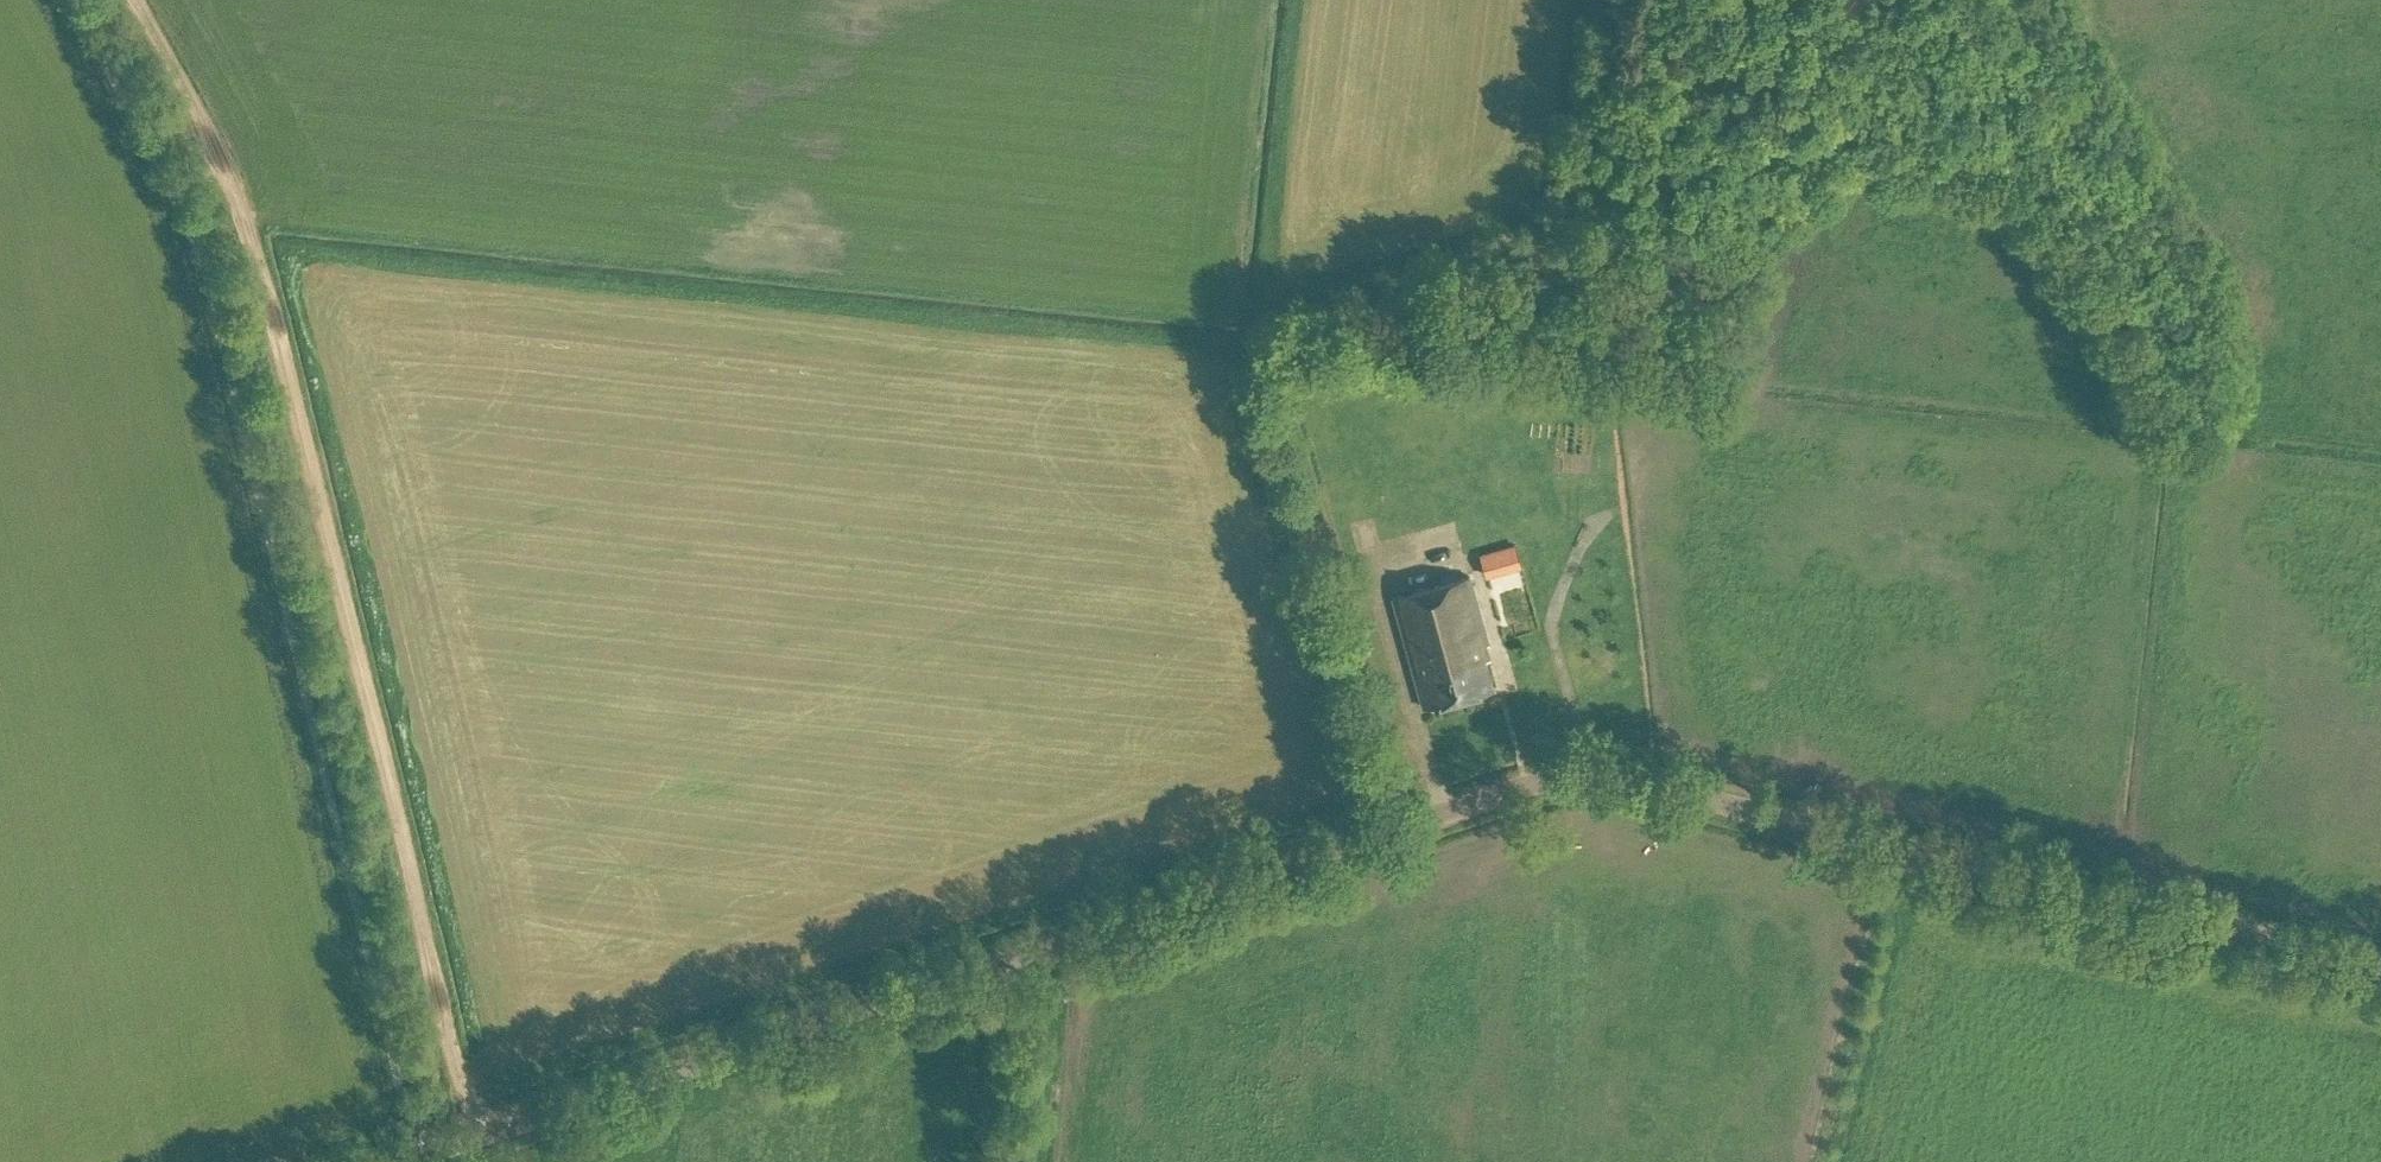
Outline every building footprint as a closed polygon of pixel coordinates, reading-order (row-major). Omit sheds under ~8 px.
[(1483,556),(1507,639),(1538,630),(1513,547),(1483,556)] [(1492,643),(1472,573),(1393,596),(1425,707),(1493,689),(1485,660),(1491,659),(1487,644),(1492,643)]
